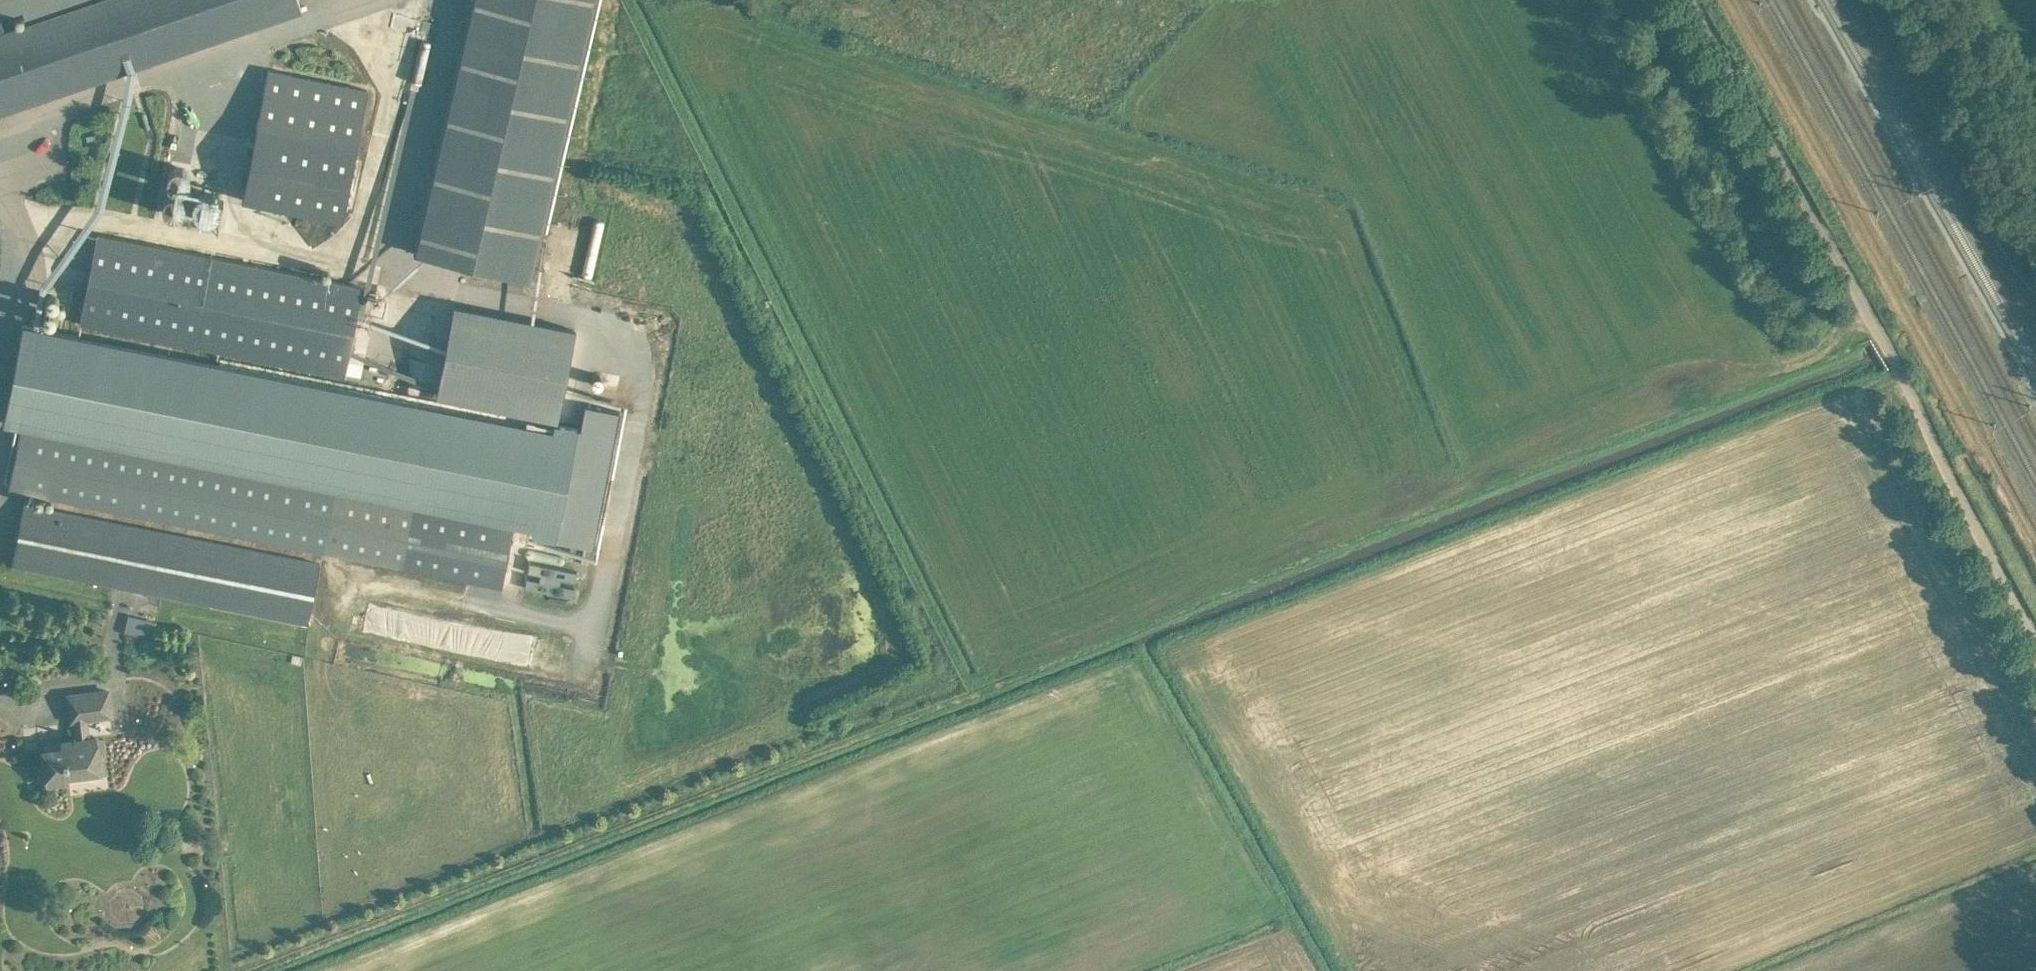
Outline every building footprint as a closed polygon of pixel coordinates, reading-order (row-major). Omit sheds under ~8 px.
[(302,11),(298,0),(94,0),(1,32),(0,30),(0,114),(302,11)] [(31,0),(0,0),(0,10),(31,0)] [(414,251),(531,278),(595,0),(472,0),(414,251)] [(368,88),(268,67),(241,197),(341,217),(368,88)] [(80,323),(342,375),(360,284),(98,232),(80,323)] [(552,422),(551,428),(23,324),(4,422),(533,528),(532,534),(592,546),(619,410),(585,403),(580,427),(552,422)] [(20,428),(9,488),(27,491),(502,586),(514,526),(20,428)] [(25,503),(13,564),(117,584),(163,594),(308,623),(320,562),(25,503)] [(529,590),(579,592),(580,565),(530,563),(529,590)] [(158,620),(128,613),(124,631),(154,638),(158,620)] [(108,689),(89,692),(69,694),(72,719),(111,714),(108,689)] [(96,736),(79,738),(63,740),(63,746),(44,749),(48,782),(69,779),(68,773),(101,769),(96,736)]
